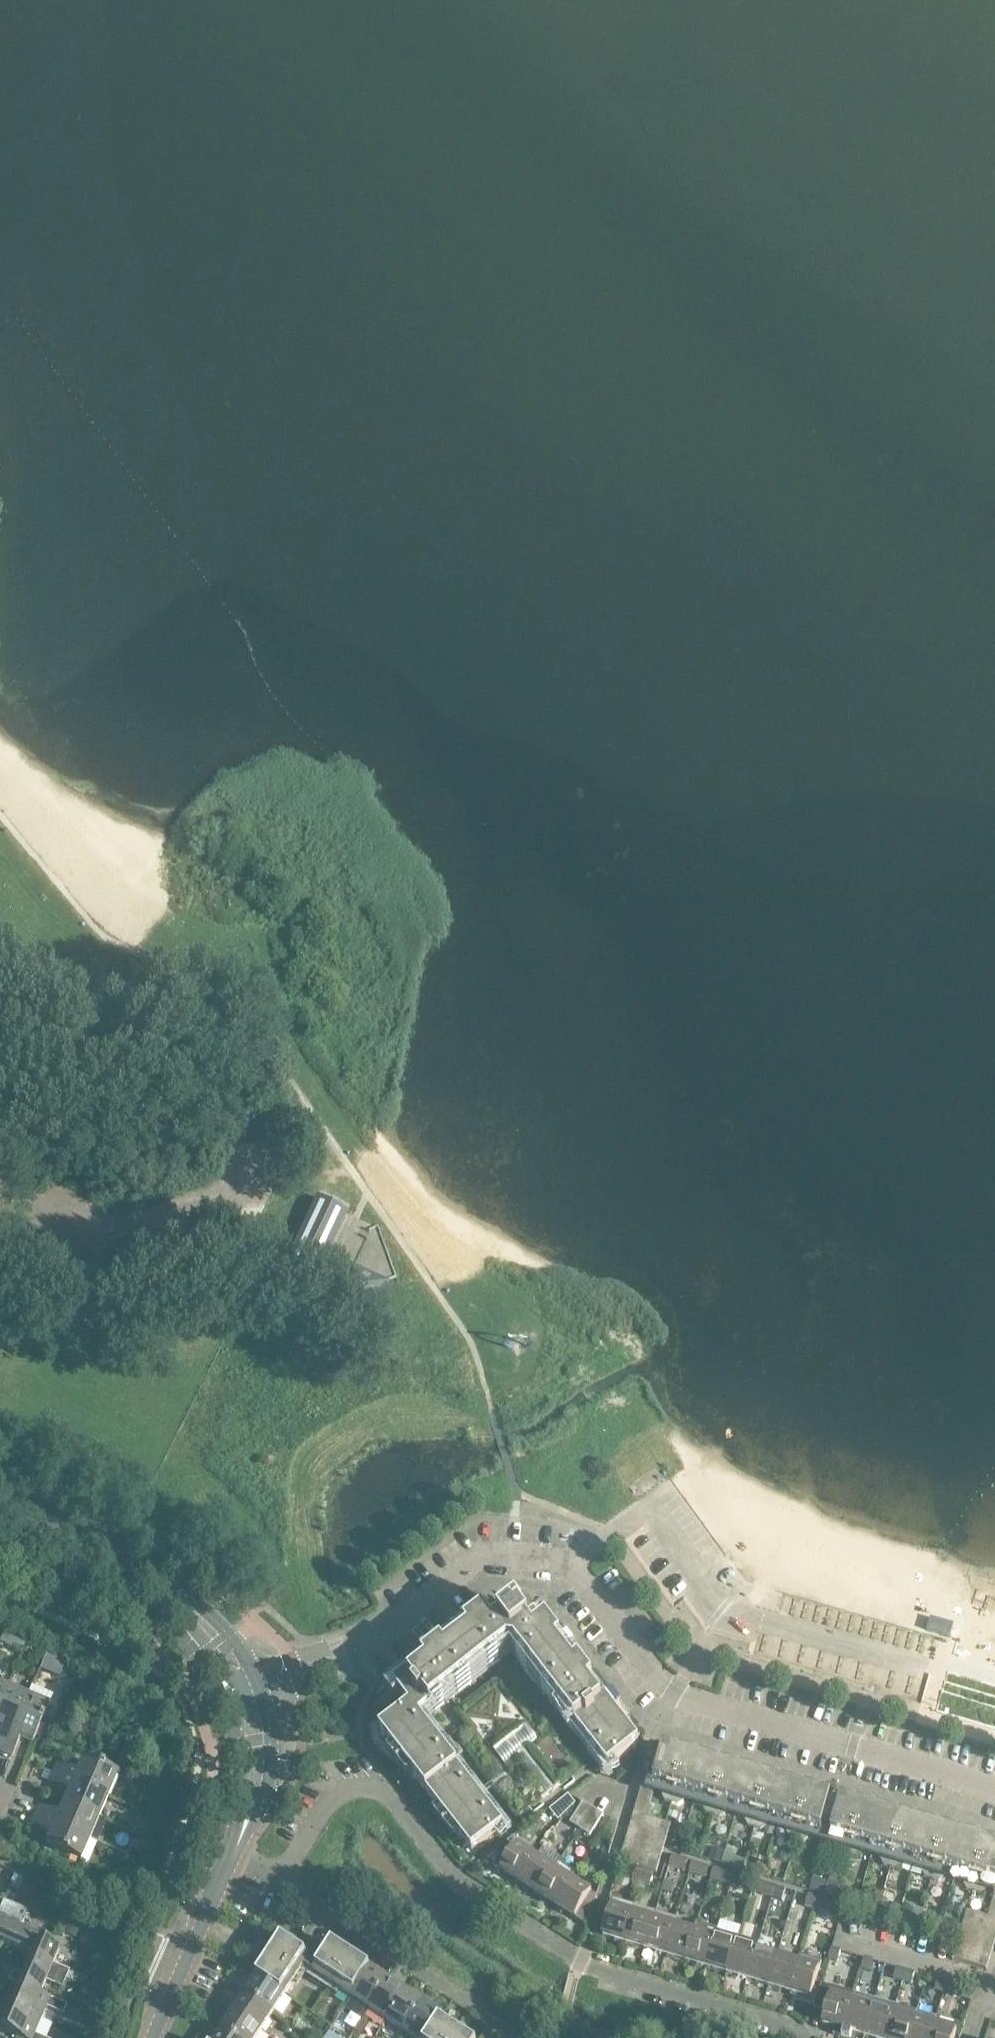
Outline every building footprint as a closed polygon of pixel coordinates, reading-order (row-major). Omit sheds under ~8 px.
[(383,1285),(351,1270),(345,1285),(318,1272),(347,1212),(316,1197),(303,1224),(282,1270),(305,1281),(297,1298),(352,1324),(358,1312),(368,1316),(383,1285)] [(640,1746),(547,1627),(542,1620),(530,1630),(517,1613),(501,1626),(491,1614),(394,1689),(410,1709),(380,1732),(472,1851),(504,1827),(425,1725),(423,1726),(418,1720),(509,1650),(507,1648),(510,1645),(516,1646),(519,1649),(516,1651),(608,1771),(640,1746)] [(927,1631),(950,1637),(954,1625),(930,1619),(927,1631)] [(510,1696),(498,1680),(456,1713),(468,1729),(456,1738),(518,1818),(585,1766),(523,1686),(510,1696)] [(0,1733),(0,1751),(2,1752),(26,1697),(5,1688),(0,1699),(0,1728),(2,1729),(0,1733)] [(33,1742),(48,1706),(26,1697),(2,1752),(11,1756),(20,1736),(33,1742)] [(644,1868),(656,1872),(671,1823),(646,1816),(654,1789),(664,1792),(662,1797),(665,1802),(678,1806),(683,1803),(685,1798),(705,1804),(704,1809),(706,1814),(720,1818),(725,1816),(726,1810),(747,1816),(745,1822),(748,1826),(761,1830),(766,1828),(768,1822),(788,1828),(787,1834),(789,1839),(803,1842),(807,1840),(809,1834),(841,1844),(840,1850),(842,1854),(856,1858),(861,1856),(862,1850),(883,1856),(882,1862),(884,1866),(897,1870),(902,1868),(904,1862),(925,1868),(923,1874),(926,1878),(932,1880),(939,1882),(944,1880),(945,1874),(966,1880),(964,1886),(967,1890),(980,1894),(985,1892),(987,1886),(994,1888),(994,1848),(972,1841),(971,1845),(965,1844),(959,1842),(960,1838),(931,1829),(929,1833),(918,1830),(919,1826),(889,1817),(888,1821),(876,1818),(877,1814),(848,1805),(847,1809),(823,1802),(825,1798),(795,1790),(794,1794),(782,1790),(783,1786),(753,1778),(752,1781),(740,1778),(742,1774),(712,1765),(711,1769),(699,1766),(700,1762),(671,1753),(669,1757),(652,1752),(620,1861),(644,1868)] [(76,1773),(56,1764),(52,1773),(107,1797),(117,1775),(81,1760),(76,1773)] [(48,1782),(68,1791),(63,1803),(98,1818),(107,1797),(52,1773),(48,1782)] [(593,1809),(583,1802),(570,1823),(580,1830),(593,1809)] [(57,1815),(38,1806),(34,1815),(89,1839),(98,1818),(63,1803),(57,1815)] [(557,1829),(574,1814),(566,1805),(549,1819),(557,1829)] [(580,1830),(590,1836),(603,1815),(593,1809),(580,1830)] [(44,1846),(80,1861),(89,1839),(34,1815),(30,1824),(50,1833),(44,1846)] [(673,1835),(669,1848),(679,1851),(683,1838),(673,1835)] [(502,1856),(495,1867),(520,1883),(536,1857),(518,1845),(508,1860),(502,1856)] [(686,1871),(689,1859),(673,1854),(669,1866),(686,1871)] [(520,1883),(538,1895),(555,1869),(536,1857),(520,1883)] [(706,1876),(710,1864),(693,1860),(690,1872),(706,1876)] [(728,1882),(731,1870),(715,1866),(711,1878),(728,1882)] [(538,1895),(556,1907),(573,1881),(555,1869),(538,1895)] [(745,1887),(748,1875),(736,1871),(732,1883),(745,1887)] [(645,1875),(636,1873),(633,1883),(642,1886),(645,1875)] [(18,1891),(23,1879),(14,1875),(9,1887),(18,1891)] [(642,1886),(651,1889),(654,1878),(645,1875),(642,1886)] [(593,1909),(597,1896),(573,1881),(556,1907),(583,1924),(593,1909)] [(756,1881),(752,1892),(772,1898),(775,1887),(756,1881)] [(818,1898),(808,1896),(805,1906),(814,1909),(818,1898)] [(845,1907),(818,1898),(814,1909),(842,1917),(845,1907)] [(636,1906),(613,1899),(602,1936),(625,1943),(636,1906)] [(882,1899),(879,1911),(888,1913),(891,1902),(882,1899)] [(990,1916),(967,1910),(953,1960),(987,1970),(994,1943),(994,1899),(990,1916)] [(32,1955),(41,1935),(20,1926),(26,1911),(3,1901),(0,1907),(0,1942),(32,1955)] [(654,1920),(656,1912),(636,1906),(625,1943),(645,1949),(654,1920)] [(915,1909),(911,1921),(920,1923),(923,1911),(915,1909)] [(654,1920),(645,1949),(665,1955),(674,1926),(676,1918),(666,1915),(656,1912),(654,1920)] [(68,1924),(64,1932),(75,1937),(78,1928),(68,1924)] [(718,1931),(697,1925),(695,1932),(687,1961),(707,1967),(718,1931)] [(695,1932),(674,1926),(665,1955),(687,1961),(695,1932)] [(314,1950),(306,1946),(285,1931),(280,1940),(308,1958),(314,1950)] [(739,1937),(718,1931),(707,1967),(728,1973),(739,1937)] [(59,1950),(51,1946),(53,1940),(41,1935),(32,1955),(28,1963),(66,1979),(69,1971),(53,1964),(59,1950)] [(757,1950),(759,1943),(739,1937),(728,1973),(748,1980),(757,1950)] [(280,1940),(269,1956),(259,1972),(287,1990),(308,1958),(280,1940)] [(368,1967),(332,1943),(313,1972),(350,1996),(368,1967)] [(841,1951),(832,1948),(829,1959),(838,1962),(841,1951)] [(778,1957),(757,1950),(748,1980),(769,1986),(778,1957)] [(822,1962),(801,1956),(798,1963),(790,1992),(811,1998),(822,1962)] [(798,1963),(778,1957),(769,1986),(790,1992),(798,1963)] [(864,1958),(861,1969),(870,1971),(874,1961),(864,1958)] [(19,1985),(40,1994),(45,1981),(62,1988),(66,1979),(28,1963),(23,1977),(13,1973),(9,1982),(19,1986),(19,1985)] [(350,1996),(368,2008),(387,1979),(368,1967),(350,1996)] [(897,1968),(894,1978),(903,1981),(906,1970),(897,1968)] [(912,1984),(915,1973),(906,1970),(903,1981),(912,1984)] [(259,1972),(246,1992),(274,2011),(287,1990),(259,1972)] [(387,1979),(368,2008),(386,2020),(405,1991),(387,1979)] [(938,1980),(935,1991),(944,1993),(947,1983),(938,1980)] [(953,1996),(957,1986),(947,1983),(944,1993),(953,1996)] [(833,2035),(842,2037),(844,2030),(854,1994),(832,1987),(821,1984),(814,2008),(825,2011),(822,2024),(835,2028),(833,2035)] [(40,1994),(19,1985),(19,1986),(9,2007),(40,2020),(45,2007),(62,2014),(66,2005),(40,1994)] [(405,2032),(423,2003),(405,1991),(386,2020),(405,2032)] [(274,2011),(246,1992),(233,2012),(261,2031),(274,2011)] [(842,2037),(843,2037),(851,2037),(852,2033),(865,2036),(876,2000),(854,1994),(844,2030),(842,2037)] [(896,2006),(876,2000),(865,2036),(871,2037),(886,2037),(896,2006)] [(429,2034),(439,2019),(440,2020),(443,2015),(423,2003),(405,2032),(414,2037),(427,2037),(429,2034)] [(896,2006),(886,2037),(909,2037),(917,2012),(896,2006)] [(40,2020),(9,2007),(0,2029),(0,2030),(19,2037),(43,2037),(34,2034),(40,2020)] [(48,2010),(40,2033),(52,2037),(60,2014),(48,2010)] [(228,2037),(256,2037),(261,2031),(233,2012),(220,2032),(228,2037)] [(937,2018),(917,2012),(909,2037),(931,2037),(937,2018)] [(937,2018),(931,2037),(955,2037),(959,2024),(937,2018)] [(427,2037),(467,2037),(440,2020),(439,2019),(429,2034),(427,2037)]
